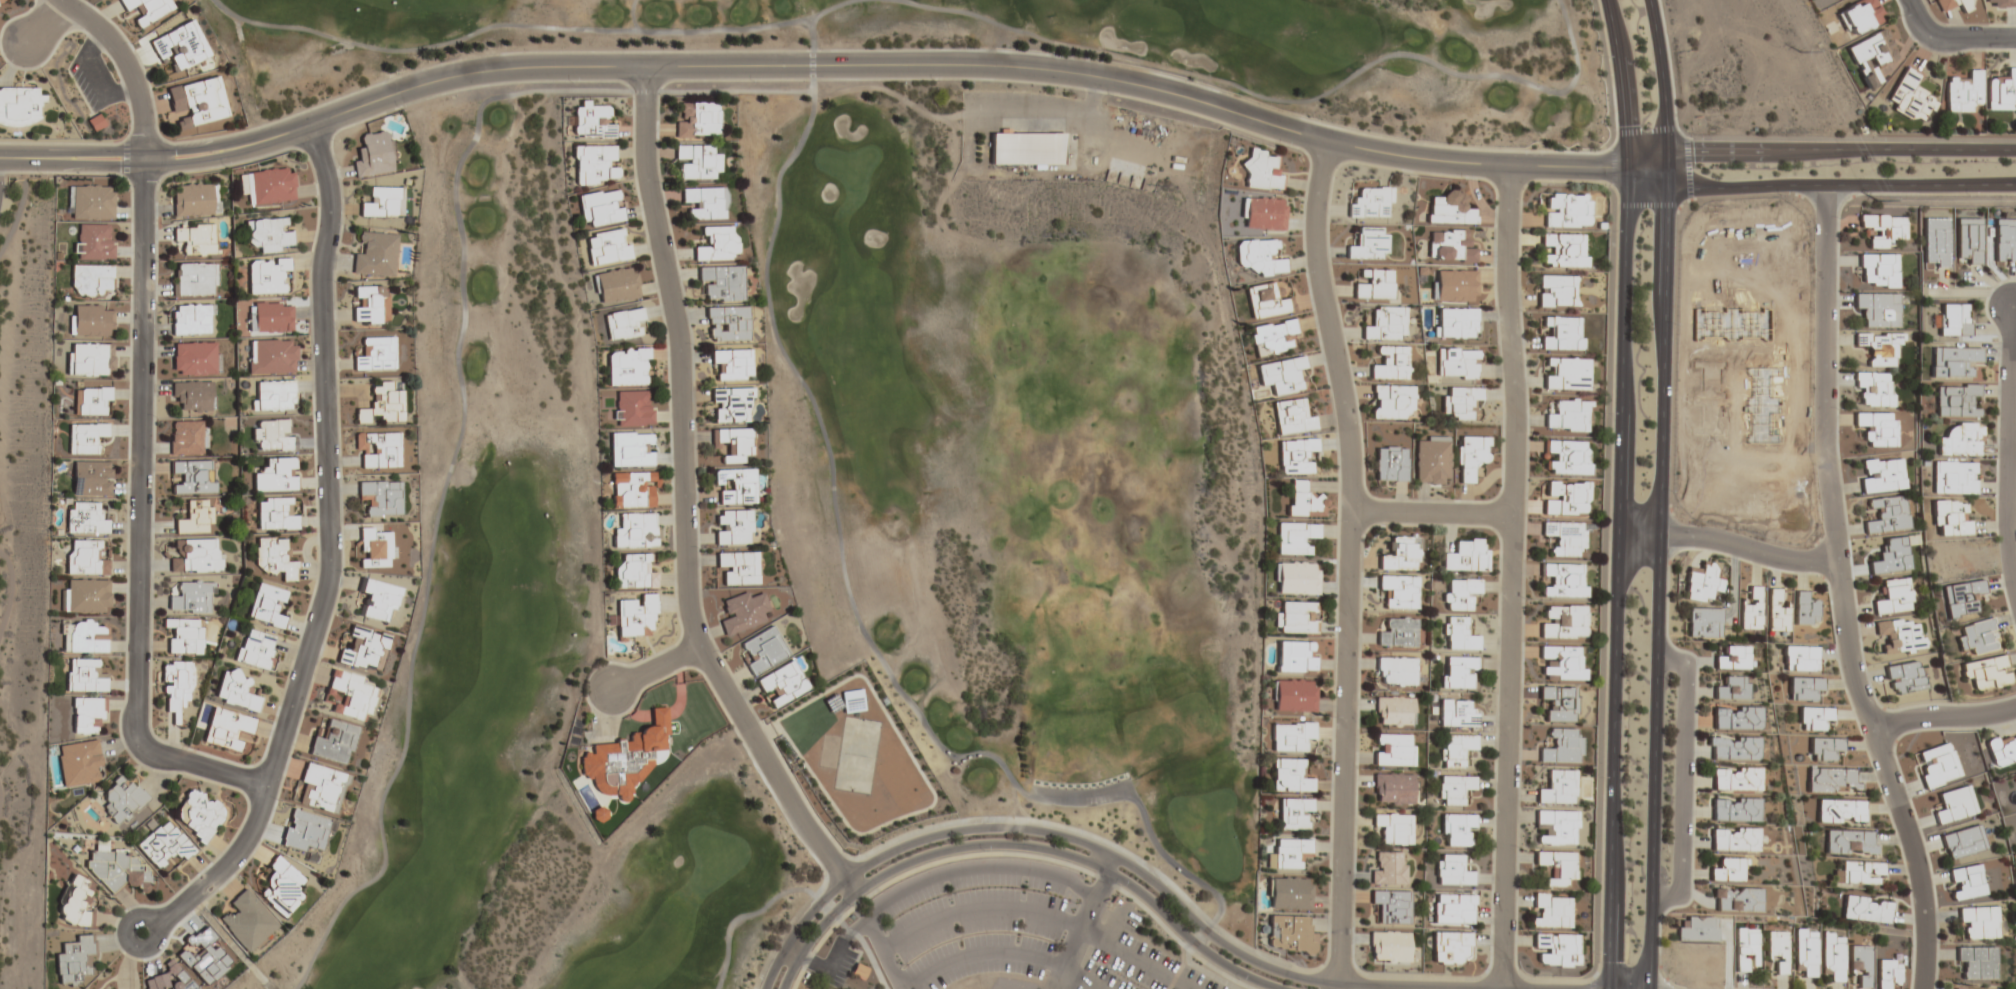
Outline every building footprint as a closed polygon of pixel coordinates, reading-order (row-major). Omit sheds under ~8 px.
[(124,13),(135,8),(139,16),(132,19),(137,29),(173,12),(168,0),(118,0),(124,13)] [(1875,0),(1862,0),(1837,9),(1847,36),(1884,23),(1875,0)] [(1941,14),(1972,6),(1971,0),(1937,0),(1941,14)] [(1986,9),(2015,9),(2015,0),(1986,0),(1986,9)] [(157,61),(167,57),(174,73),(210,57),(193,20),(147,39),(157,61)] [(1866,90),(1882,83),(1876,69),(1898,59),(1884,29),(1846,46),(1866,90)] [(1888,101),(1896,105),(1893,111),(1922,125),(1936,98),(1917,88),(1922,76),(1904,67),(1888,101)] [(2015,110),(2015,68),(2007,68),(2007,78),(1988,78),(1988,110),(2015,110)] [(1971,113),(1971,103),(1982,103),(1982,70),(1969,70),(1969,80),(1947,80),(1947,113),(1971,113)] [(218,76),(166,89),(172,114),(182,112),(184,116),(174,119),(177,130),(228,117),(218,76)] [(0,89),(0,124),(40,125),(40,96),(37,96),(37,89),(0,89)] [(614,138),(614,123),(609,123),(609,107),(588,107),(588,104),(573,104),(573,138),(614,138)] [(719,104),(676,105),(676,139),(719,138),(719,104)] [(93,131),(104,125),(98,115),(88,120),(93,131)] [(355,178),(394,172),(388,131),(357,136),(361,158),(352,160),(355,178)] [(1063,133),(991,133),(991,165),(1063,165),(1063,133)] [(614,146),(572,146),(573,183),(617,182),(616,165),(614,165),(614,146)] [(677,146),(677,180),(720,179),(720,155),(713,155),(712,146),(677,146)] [(1281,189),(1282,176),(1275,175),(1276,157),(1263,157),(1263,150),(1245,150),(1244,187),(1281,189)] [(295,202),(293,168),(239,172),(240,196),(250,195),(251,204),(295,202)] [(171,185),(173,217),(219,216),(218,183),(171,185)] [(112,187),(68,188),(68,221),(112,221),(112,187)] [(403,187),(369,187),(369,204),(360,204),(360,217),(403,217),(403,187)] [(1348,217),(1385,217),(1385,208),(1392,208),(1392,187),(1358,187),(1358,198),(1348,198),(1348,217)] [(726,219),(726,188),(682,188),(682,203),(690,203),(690,219),(726,219)] [(578,195),(582,228),(625,222),(620,189),(578,195)] [(1475,224),(1475,208),(1465,208),(1465,190),(1446,189),(1446,197),(1428,197),(1428,223),(1475,224)] [(1544,229),(1590,229),(1590,194),(1544,194),(1544,229)] [(1284,230),(1284,198),(1242,198),(1241,230),(1284,230)] [(1869,248),(1892,248),(1892,239),(1906,239),(1906,216),(1859,215),(1859,230),(1869,230),(1869,248)] [(245,220),(246,244),(258,243),(258,253),(291,251),(290,218),(245,220)] [(1957,219),(1957,266),(1982,266),(1982,219),(1957,219)] [(2015,266),(2015,221),(1994,221),(1994,266),(2015,266)] [(1948,224),(1923,224),(1923,268),(1948,268),(1948,224)] [(182,244),(182,256),(215,256),(215,225),(173,225),(173,244),(182,244)] [(73,261),(111,261),(111,227),(73,227),(73,261)] [(731,227),(703,227),(703,247),(693,247),(693,261),(737,261),(737,235),(731,235),(731,227)] [(585,235),(590,266),(632,260),(627,228),(585,235)] [(1386,228),(1357,228),(1357,247),(1346,247),(1346,259),(1386,259),(1386,228)] [(1429,262),(1476,262),(1476,248),(1467,248),(1467,230),(1429,231),(1429,262)] [(352,276),(395,278),(397,234),(360,233),(359,253),(353,253),(352,276)] [(1585,268),(1585,234),(1541,234),(1541,268),(1585,268)] [(1236,240),(1236,274),(1286,273),(1285,259),(1275,259),(1275,240),(1236,240)] [(1897,255),(1860,255),(1860,287),(1897,287),(1897,255)] [(289,271),(289,259),(248,259),(248,294),(281,294),(281,271),(289,271)] [(172,263),(172,296),(216,296),(216,263),(172,263)] [(594,273),(599,305),(641,298),(635,266),(594,273)] [(743,266),(701,266),(701,302),(743,302),(743,266)] [(70,297),(111,297),(111,268),(70,268),(70,297)] [(1392,299),(1392,270),(1365,270),(1365,281),(1354,281),(1354,299),(1392,299)] [(1433,271),(1433,302),(1476,302),(1476,271),(1433,271)] [(1538,308),(1576,308),(1576,276),(1538,276),(1538,308)] [(1275,283),(1246,287),(1251,319),(1294,312),(1291,298),(1278,300),(1275,283)] [(388,286),(353,287),(353,299),(359,299),(360,307),(353,307),(353,325),(388,324),(388,286)] [(1864,328),(1900,328),(1900,293),(1854,293),(1854,310),(1864,310),(1864,328)] [(248,303),(248,334),(292,334),(292,303),(248,303)] [(1938,336),(1969,336),(1969,304),(1938,304),(1938,336)] [(213,305),(171,305),(171,334),(213,334),(213,305)] [(748,341),(748,306),(706,306),(706,341),(748,341)] [(1405,307),(1372,307),(1372,327),(1362,327),(1362,340),(1404,341),(1405,307)] [(70,338),(112,338),(112,308),(70,308),(70,338)] [(608,340),(646,335),(642,308),(604,313),(608,340)] [(1478,338),(1478,309),(1435,309),(1435,338),(1478,338)] [(1543,317),(1543,326),(1551,326),(1551,338),(1541,338),(1541,351),(1581,350),(1581,317),(1543,317)] [(1292,351),(1290,340),(1299,338),(1294,318),(1248,328),(1255,358),(1292,351)] [(1854,333),(1854,345),(1867,345),(1867,367),(1897,367),(1898,333),(1854,333)] [(394,370),(394,337),(363,337),(363,358),(353,358),(353,370),(394,370)] [(248,376),(294,376),(294,341),(248,341),(248,376)] [(172,343),(172,376),(216,376),(216,343),(172,343)] [(67,376),(112,376),(112,345),(67,345),(67,376)] [(1407,346),(1379,346),(1379,366),(1370,366),(1370,380),(1407,380),(1407,346)] [(1930,379),(1970,379),(1971,364),(1980,364),(1980,349),(1930,348),(1930,379)] [(607,385),(649,385),(649,349),(607,349),(607,385)] [(1478,349),(1439,349),(1439,379),(1478,379),(1478,349)] [(750,381),(750,350),(710,350),(710,366),(717,366),(717,381),(750,381)] [(1301,390),(1297,370),(1306,368),(1303,356),(1256,366),(1260,387),(1271,385),(1273,396),(1301,390)] [(1544,390),(1587,391),(1588,358),(1545,358),(1545,367),(1554,367),(1554,378),(1544,378),(1544,390)] [(1855,392),(1862,392),(1862,406),(1892,406),(1892,373),(1855,373),(1855,392)] [(213,382),(171,382),(171,403),(181,403),(181,413),(213,413),(213,382)] [(252,382),(252,411),(294,411),(294,382),(252,382)] [(403,391),(393,391),(393,382),(371,382),(371,409),(356,409),(356,423),(404,422),(403,391)] [(1935,417),(1978,418),(1979,407),(1970,407),(1971,396),(1979,396),(1979,385),(1936,383),(1935,417)] [(1412,385),(1371,385),(1371,419),(1412,419),(1412,385)] [(1472,421),(1472,409),(1481,409),(1481,388),(1450,387),(1450,397),(1442,397),(1442,416),(1450,416),(1450,421),(1472,421)] [(73,415),(109,415),(109,388),(73,388),(73,415)] [(711,423),(752,423),(752,388),(711,388),(711,423)] [(652,427),(652,392),(613,392),(613,427),(652,427)] [(1277,435),(1317,431),(1315,417),(1306,418),(1304,399),(1274,401),(1277,435)] [(1545,411),(1545,431),(1590,432),(1590,400),(1555,399),(1555,411),(1545,411)] [(1897,447),(1897,413),(1854,413),(1854,424),(1864,424),(1864,447),(1897,447)] [(288,437),(288,420),(253,421),(253,452),(295,452),(294,437),(288,437)] [(169,454),(205,454),(205,422),(169,422),(169,454)] [(1982,423),(1947,422),(1947,433),(1937,433),(1936,455),(1981,456),(1982,423)] [(68,454),(97,454),(97,435),(106,435),(106,424),(68,424),(68,454)] [(609,467),(653,467),(654,432),(610,432),(609,467)] [(400,468),(400,433),(355,433),(355,455),(361,455),(361,469),(400,468)] [(1416,486),(1449,486),(1449,437),(1416,437),(1416,486)] [(1489,437),(1457,437),(1457,484),(1478,484),(1478,464),(1489,464),(1489,437)] [(1279,474),(1308,474),(1308,451),(1317,451),(1317,439),(1279,439),(1279,474)] [(1588,475),(1588,441),(1546,441),(1545,453),(1554,453),(1554,461),(1545,461),(1545,475),(1588,475)] [(1406,447),(1375,447),(1375,483),(1406,483),(1406,447)] [(253,493),(295,492),(294,459),(263,460),(263,470),(253,470),(253,493)] [(1862,492),(1905,490),(1903,459),(1860,460),(1862,492)] [(172,495),(214,493),(213,460),(171,462),(171,473),(181,473),(182,485),(172,485),(172,495)] [(111,497),(111,462),(72,462),(72,497),(111,497)] [(1977,462),(1933,462),(1933,495),(1977,495),(1977,462)] [(755,505),(755,469),(713,469),(713,481),(726,481),(726,494),(718,494),(719,505),(755,505)] [(610,508),(657,508),(657,472),(611,472),(610,508)] [(1288,516),(1321,517),(1322,492),(1307,492),(1307,480),(1289,480),(1288,516)] [(357,481),(357,503),(366,503),(366,517),(401,517),(401,481),(357,481)] [(1587,481),(1544,481),(1544,515),(1587,515),(1587,481)] [(1909,531),(1906,496),(1867,500),(1868,509),(1877,508),(1878,521),(1864,523),(1865,535),(1909,531)] [(185,500),(185,520),(175,520),(175,533),(211,533),(211,500),(185,500)] [(290,512),(290,500),(256,500),(256,530),(298,530),(298,512),(290,512)] [(1970,535),(1969,509),(1966,509),(1966,501),(1932,501),(1932,536),(1970,535)] [(67,535),(108,535),(108,520),(100,520),(100,503),(67,503),(67,535)] [(750,511),(715,511),(715,545),(750,545),(750,511)] [(657,513),(622,513),(622,525),(613,525),(613,548),(657,548),(657,513)] [(1277,556),(1308,556),(1308,536),(1318,537),(1318,524),(1277,523),(1277,556)] [(1552,557),(1585,557),(1585,523),(1543,523),(1543,537),(1552,537),(1552,557)] [(391,568),(391,528),(360,528),(360,556),(360,568),(391,568)] [(1379,571),(1417,571),(1417,536),(1389,536),(1389,556),(1379,556),(1379,571)] [(296,562),(286,562),(286,537),(254,538),(254,572),(281,571),(281,583),(297,583),(296,562)] [(221,571),(220,538),(176,540),(177,557),(169,557),(169,573),(221,571)] [(1487,572),(1487,539),(1455,539),(1455,550),(1442,550),(1442,572),(1487,572)] [(109,575),(109,559),(100,559),(100,541),(67,541),(67,575),(109,575)] [(758,552),(716,553),(717,570),(724,570),(724,586),(759,585),(758,552)] [(614,589),(657,588),(657,572),(647,572),(647,553),(624,554),(624,565),(614,565),(614,589)] [(1274,597),(1318,597),(1318,563),(1275,562),(1274,597)] [(1711,603),(1717,564),(1701,562),(1700,569),(1689,567),(1684,599),(1711,603)] [(1585,597),(1586,564),(1542,564),(1542,575),(1552,576),(1552,587),(1542,586),(1542,597),(1585,597)] [(1417,609),(1417,576),(1378,576),(1378,587),(1388,587),(1388,609),(1417,609)] [(357,593),(365,594),(360,618),(391,624),(399,586),(360,578),(357,593)] [(1910,578),(1881,580),(1883,601),(1874,602),(1875,615),(1914,611),(1910,578)] [(1444,611),(1470,611),(1470,601),(1480,601),(1480,580),(1444,579),(1444,611)] [(109,614),(109,580),(63,580),(63,614),(109,614)] [(1942,585),(1946,618),(1978,614),(1976,594),(1985,593),(1983,580),(1942,585)] [(179,581),(178,594),(169,593),(168,612),(212,613),(213,582),(179,581)] [(246,618),(282,628),(285,616),(278,615),(285,591),(256,583),(246,618)] [(1760,587),(1750,587),(1750,603),(1740,603),(1740,630),(1760,630),(1760,587)] [(728,619),(719,621),(724,636),(771,621),(760,589),(722,601),(728,619)] [(1768,631),(1788,631),(1788,609),(1779,609),(1779,589),(1768,589),(1768,631)] [(1817,602),(1806,602),(1806,591),(1794,591),(1794,625),(1817,625),(1817,602)] [(655,593),(638,594),(638,600),(617,600),(617,639),(655,639),(655,593)] [(1316,602),(1284,602),(1284,612),(1275,612),(1275,633),(1316,633),(1316,602)] [(1541,639),(1585,639),(1585,606),(1541,606),(1541,639)] [(1688,639),(1721,639),(1721,608),(1688,608),(1688,639)] [(1444,650),(1479,650),(1479,636),(1469,636),(1469,617),(1444,617),(1444,650)] [(1417,648),(1417,618),(1387,618),(1387,628),(1377,628),(1377,648),(1417,648)] [(1961,627),(1964,635),(1956,637),(1960,650),(1969,647),(1972,656),(1999,647),(1990,618),(1961,627)] [(163,629),(169,629),(169,654),(202,654),(202,619),(163,619),(163,629)] [(1887,654),(1922,653),(1921,620),(1876,621),(1876,634),(1886,634),(1887,654)] [(107,621),(72,621),(72,633),(64,633),(64,653),(107,653),(107,621)] [(380,674),(391,635),(353,625),(347,649),(341,647),(337,663),(380,674)] [(789,657),(773,626),(741,642),(750,661),(745,664),(751,676),(789,657)] [(277,639),(244,629),(234,661),(266,671),(277,639)] [(1315,672),(1315,642),(1277,642),(1277,672),(1315,672)] [(1715,670),(1749,670),(1749,645),(1725,645),(1725,657),(1715,657),(1715,670)] [(1818,646),(1785,646),(1785,671),(1818,671),(1818,646)] [(1541,680),(1583,680),(1583,647),(1541,647),(1541,680)] [(1974,691),(2011,685),(2005,655),(1961,664),(1964,681),(1972,679),(1974,691)] [(1476,657),(1442,657),(1442,689),(1476,689),(1476,657)] [(1415,658),(1376,658),(1376,685),(1415,685),(1415,658)] [(107,670),(97,670),(97,659),(65,659),(65,693),(107,693),(107,670)] [(809,691),(792,659),(755,680),(764,697),(765,697),(772,711),(809,691)] [(192,661),(163,661),(163,713),(172,713),(172,726),(180,726),(180,701),(192,701),(192,661)] [(1891,695),(1925,689),(1920,661),(1886,667),(1891,695)] [(331,713),(368,723),(377,689),(363,685),(365,678),(333,668),(326,691),(343,696),(342,702),(335,700),(331,713)] [(224,669),(214,699),(257,713),(261,698),(248,694),(253,678),(224,669)] [(1746,676),(1724,676),(1724,687),(1714,687),(1714,700),(1746,700),(1746,676)] [(1822,691),(1822,678),(1790,678),(1790,700),(1814,700),(1814,691),(1822,691)] [(1274,712),(1315,712),(1315,680),(1274,680),(1274,712)] [(1576,687),(1540,687),(1540,698),(1547,698),(1547,722),(1576,722),(1576,687)] [(105,697),(72,698),(72,734),(95,734),(95,723),(105,723),(105,697)] [(1376,725),(1414,725),(1414,697),(1376,697),(1376,725)] [(1440,727),(1477,727),(1477,709),(1469,709),(1469,700),(1440,700),(1440,727)] [(202,742),(236,751),(240,732),(250,735),(255,719),(211,707),(202,742)] [(664,771),(662,735),(668,734),(666,707),(650,708),(652,729),(628,731),(629,742),(590,744),(590,754),(578,755),(580,778),(590,778),(591,796),(614,794),(615,802),(630,801),(628,773),(664,771)] [(1713,730),(1760,730),(1760,708),(1713,708),(1713,730)] [(1799,730),(1821,730),(1821,721),(1832,721),(1832,708),(1799,708),(1799,730)] [(313,736),(308,755),(348,765),(358,727),(328,719),(323,738),(313,736)] [(1304,751),(1304,742),(1314,742),(1314,723),(1272,723),(1272,751),(1304,751)] [(1581,763),(1581,732),(1549,732),(1549,751),(1539,751),(1539,763),(1581,763)] [(1414,766),(1414,735),(1374,735),(1374,766),(1414,766)] [(1476,752),(1476,736),(1441,735),(1440,768),(1466,769),(1466,752),(1476,752)] [(1995,737),(1983,742),(1996,770),(2015,761),(2015,736),(1998,744),(1995,737)] [(1758,738),(1709,738),(1709,760),(1758,760),(1758,738)] [(1810,761),(1832,761),(1832,751),(1843,751),(1843,738),(1810,738),(1810,761)] [(56,745),(61,787),(104,782),(99,740),(56,745)] [(1919,752),(1924,767),(1918,769),(1925,789),(1961,777),(1949,742),(1919,752)] [(1313,780),(1304,780),(1304,759),(1273,759),(1273,792),(1313,792),(1313,780)] [(348,774),(307,762),(296,803),(336,815),(348,774)] [(1760,768),(1712,768),(1712,791),(1760,791),(1760,768)] [(1857,792),(1857,768),(1807,768),(1807,792),(1857,792)] [(1574,770),(1547,770),(1547,791),(1536,791),(1536,804),(1574,804),(1574,770)] [(121,774),(101,795),(108,802),(101,809),(120,828),(147,799),(121,774)] [(1373,804),(1415,804),(1415,774),(1373,774),(1373,804)] [(1439,806),(1464,806),(1464,789),(1475,789),(1475,777),(1439,777),(1439,806)] [(1977,814),(1969,785),(1938,794),(1943,810),(1933,813),(1937,826),(1977,814)] [(191,788),(170,819),(205,843),(226,812),(191,788)] [(1711,821),(1758,821),(1758,798),(1711,798),(1711,821)] [(1311,800),(1279,800),(1279,830),(1311,830),(1311,800)] [(1864,800),(1818,800),(1818,824),(1864,824),(1864,800)] [(601,823),(604,809),(592,807),(589,820),(601,823)] [(320,856),(330,821),(291,809),(281,844),(320,856)] [(1575,811),(1535,811),(1535,832),(1537,832),(1537,845),(1575,845),(1575,811)] [(1442,847),(1472,847),(1472,815),(1442,815),(1442,847)] [(1380,829),(1380,846),(1410,846),(1410,816),(1373,816),(1373,829),(1380,829)] [(135,846),(157,871),(174,856),(181,864),(195,851),(166,819),(135,846)] [(1941,836),(1948,860),(1987,849),(1980,825),(1941,836)] [(1758,851),(1758,828),(1711,828),(1711,851),(1758,851)] [(1878,832),(1826,831),(1826,854),(1878,855),(1878,832)] [(1310,839),(1274,839),(1274,869),(1300,869),(1300,858),(1310,858),(1310,839)] [(108,888),(150,889),(151,872),(138,871),(138,858),(127,858),(127,852),(87,851),(86,878),(108,878),(108,888)] [(1566,888),(1566,881),(1574,881),(1574,852),(1535,852),(1535,864),(1546,864),(1546,871),(1554,871),(1554,878),(1545,878),(1545,888),(1566,888)] [(1404,854),(1372,854),(1372,886),(1404,886),(1404,854)] [(305,880),(276,856),(266,868),(274,875),(256,897),(284,919),(303,896),(296,891),(305,880)] [(1437,886),(1472,886),(1472,872),(1464,872),(1464,856),(1437,856),(1437,886)] [(1710,881),(1744,881),(1744,858),(1719,858),(1719,869),(1710,869),(1710,881)] [(1842,871),(1834,871),(1834,884),(1883,884),(1883,862),(1842,862),(1842,871)] [(1948,870),(1951,888),(1950,888),(1952,901),(1986,894),(1980,864),(1948,870)] [(94,912),(87,911),(91,879),(65,876),(59,924),(92,929),(94,912)] [(1310,909),(1310,879),(1269,879),(1269,909),(1310,909)] [(1760,913),(1761,890),(1714,888),(1713,912),(1760,913)] [(228,905),(232,910),(219,922),(247,954),(278,927),(245,890),(228,905)] [(1371,905),(1379,905),(1379,926),(1409,926),(1409,892),(1371,892),(1371,905)] [(1571,894),(1535,894),(1534,916),(1531,916),(1531,927),(1570,928),(1571,894)] [(1842,919),(1887,925),(1891,902),(1845,895),(1842,919)] [(1434,924),(1472,924),(1472,896),(1434,896),(1434,924)] [(1960,907),(1959,939),(1997,939),(1998,908),(1960,907)] [(1269,951),(1310,952),(1311,917),(1270,916),(1269,951)] [(1687,927),(1678,927),(1678,941),(1717,941),(1717,918),(1687,918),(1687,927)] [(1758,928),(1736,928),(1736,971),(1748,971),(1748,966),(1758,966),(1758,928)] [(1796,976),(1818,976),(1818,930),(1796,930),(1796,976)] [(1768,963),(1777,963),(1777,974),(1788,974),(1788,931),(1768,931),(1768,963)] [(1409,963),(1409,933),(1370,933),(1370,963),(1409,963)] [(1470,964),(1470,933),(1434,933),(1434,964),(1470,964)] [(1832,982),(1844,982),(1844,933),(1823,933),(1823,973),(1832,973),(1832,982)] [(1579,935),(1534,934),(1534,947),(1545,947),(1545,954),(1538,954),(1537,966),(1578,967),(1579,935)] [(56,986),(80,985),(80,975),(89,975),(88,955),(93,955),(92,935),(75,936),(75,943),(62,943),(62,954),(55,954),(56,986)] [(1870,946),(1850,946),(1850,971),(1859,971),(1859,988),(1870,988),(1870,946)] [(1996,980),(1996,948),(1957,948),(1957,967),(1963,967),(1963,980),(1996,980)] [(1900,984),(1900,960),(1878,960),(1878,988),(1889,988),(1889,984),(1900,984)]
